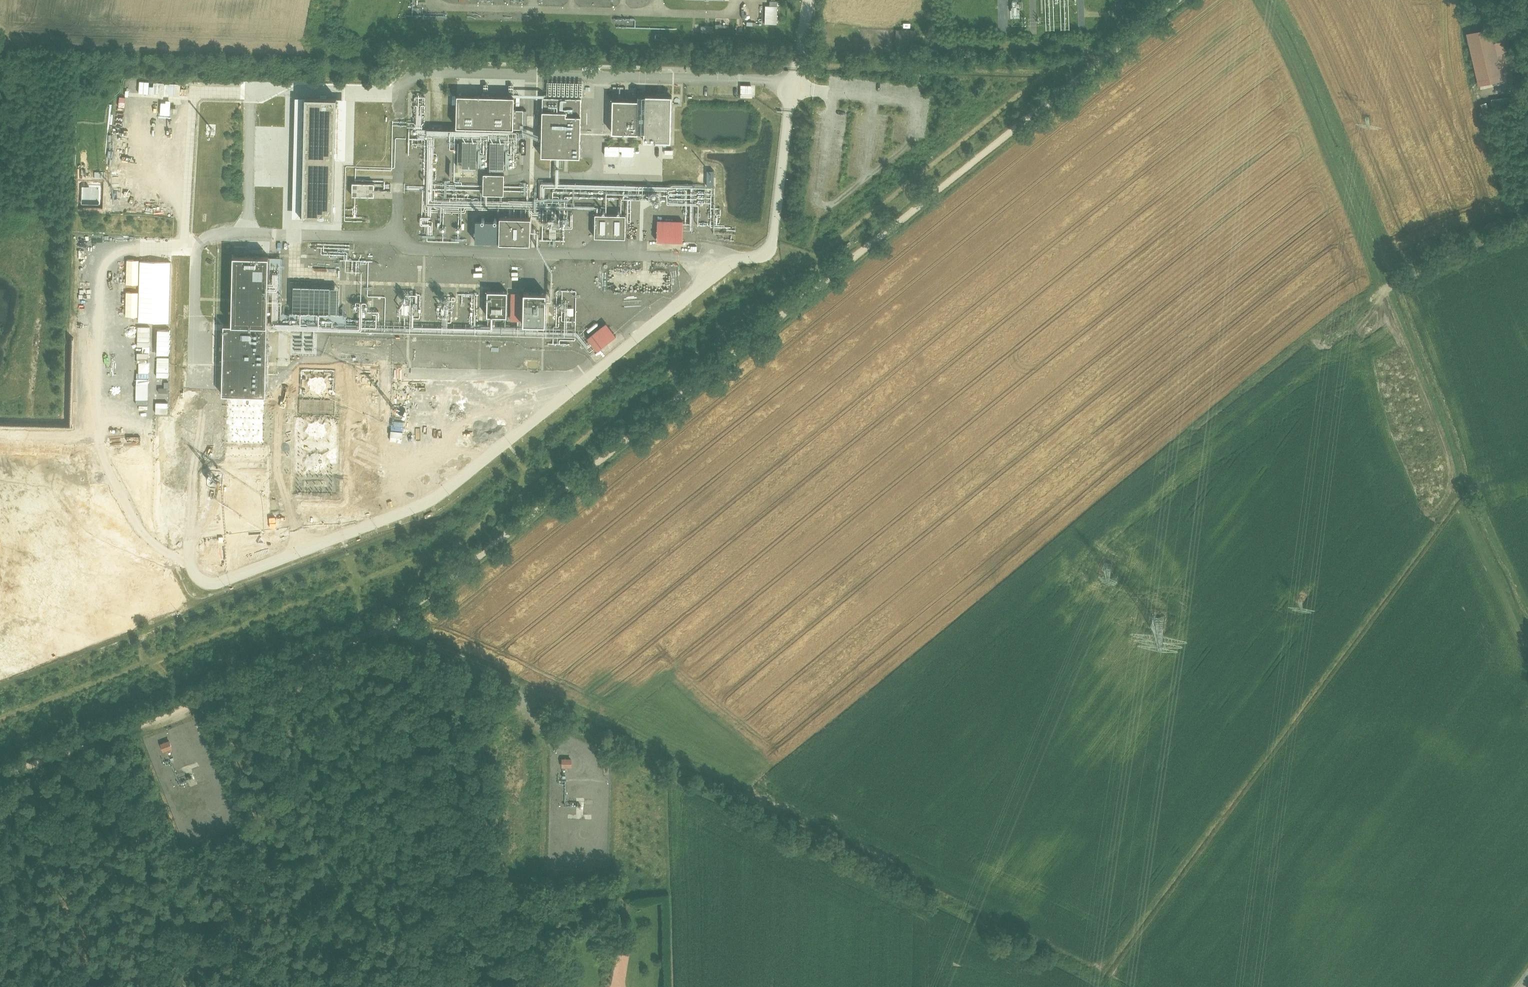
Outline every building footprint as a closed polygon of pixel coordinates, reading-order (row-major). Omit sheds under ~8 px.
[(766,6),(765,24),(778,24),(778,6),(766,6)] [(1490,28),(1468,33),(1481,84),(1502,79),(1490,28)] [(913,36),(897,36),(897,50),(914,50),(913,36)] [(181,83),(151,82),(151,81),(130,81),(129,93),(180,94),(181,83)] [(754,96),(755,84),(741,84),(741,96),(754,96)] [(515,96),(457,95),(457,126),(523,128),(524,109),(514,109),(515,96)] [(642,95),(639,95),(638,99),(614,99),(612,132),(638,133),(638,131),(642,132),(644,132),(644,141),(671,142),(673,96),(642,95)] [(582,98),(543,97),(542,155),(580,157),(582,98)] [(458,168),(478,168),(478,140),(458,140),(458,168)] [(605,145),(605,164),(634,165),(634,145),(605,145)] [(505,174),(484,173),(484,194),(504,194),(505,174)] [(375,183),(353,183),(352,196),(375,196),(375,183)] [(627,213),(596,212),(595,236),(626,237),(627,213)] [(531,217),(501,216),(500,219),(500,242),(531,243),(531,217)] [(476,242),(500,242),(500,219),(476,219),(476,242)] [(683,221),(659,220),(658,241),(683,241),(683,221)] [(269,257),(234,256),(233,301),(232,325),(224,325),(223,366),(223,395),(266,396),(267,364),(269,257)] [(294,286),(294,312),(339,313),(339,286),(294,286)] [(508,291),(488,291),(488,316),(507,316),(508,291)] [(547,292),(524,292),(524,324),(546,324),(547,292)] [(607,322),(588,337),(597,350),(617,335),(607,322)] [(360,421),(329,421),(329,447),(369,447),(369,427),(360,427),(360,421)] [(388,424),(388,448),(414,448),(414,424),(388,424)] [(322,487),(322,450),(310,450),(310,458),(305,458),(305,463),(310,463),(309,486),(322,487)] [(355,518),(354,496),(349,496),(348,476),(336,477),(337,497),(341,497),(342,519),(355,518)] [(403,489),(410,499),(421,492),(413,481),(403,489)] [(365,486),(353,486),(353,496),(365,495),(365,486)] [(310,515),(322,515),(321,495),(309,496),(310,515)] [(170,740),(161,744),(164,751),(173,748),(170,740)] [(562,758),(562,767),(572,767),(573,758),(562,758)]
